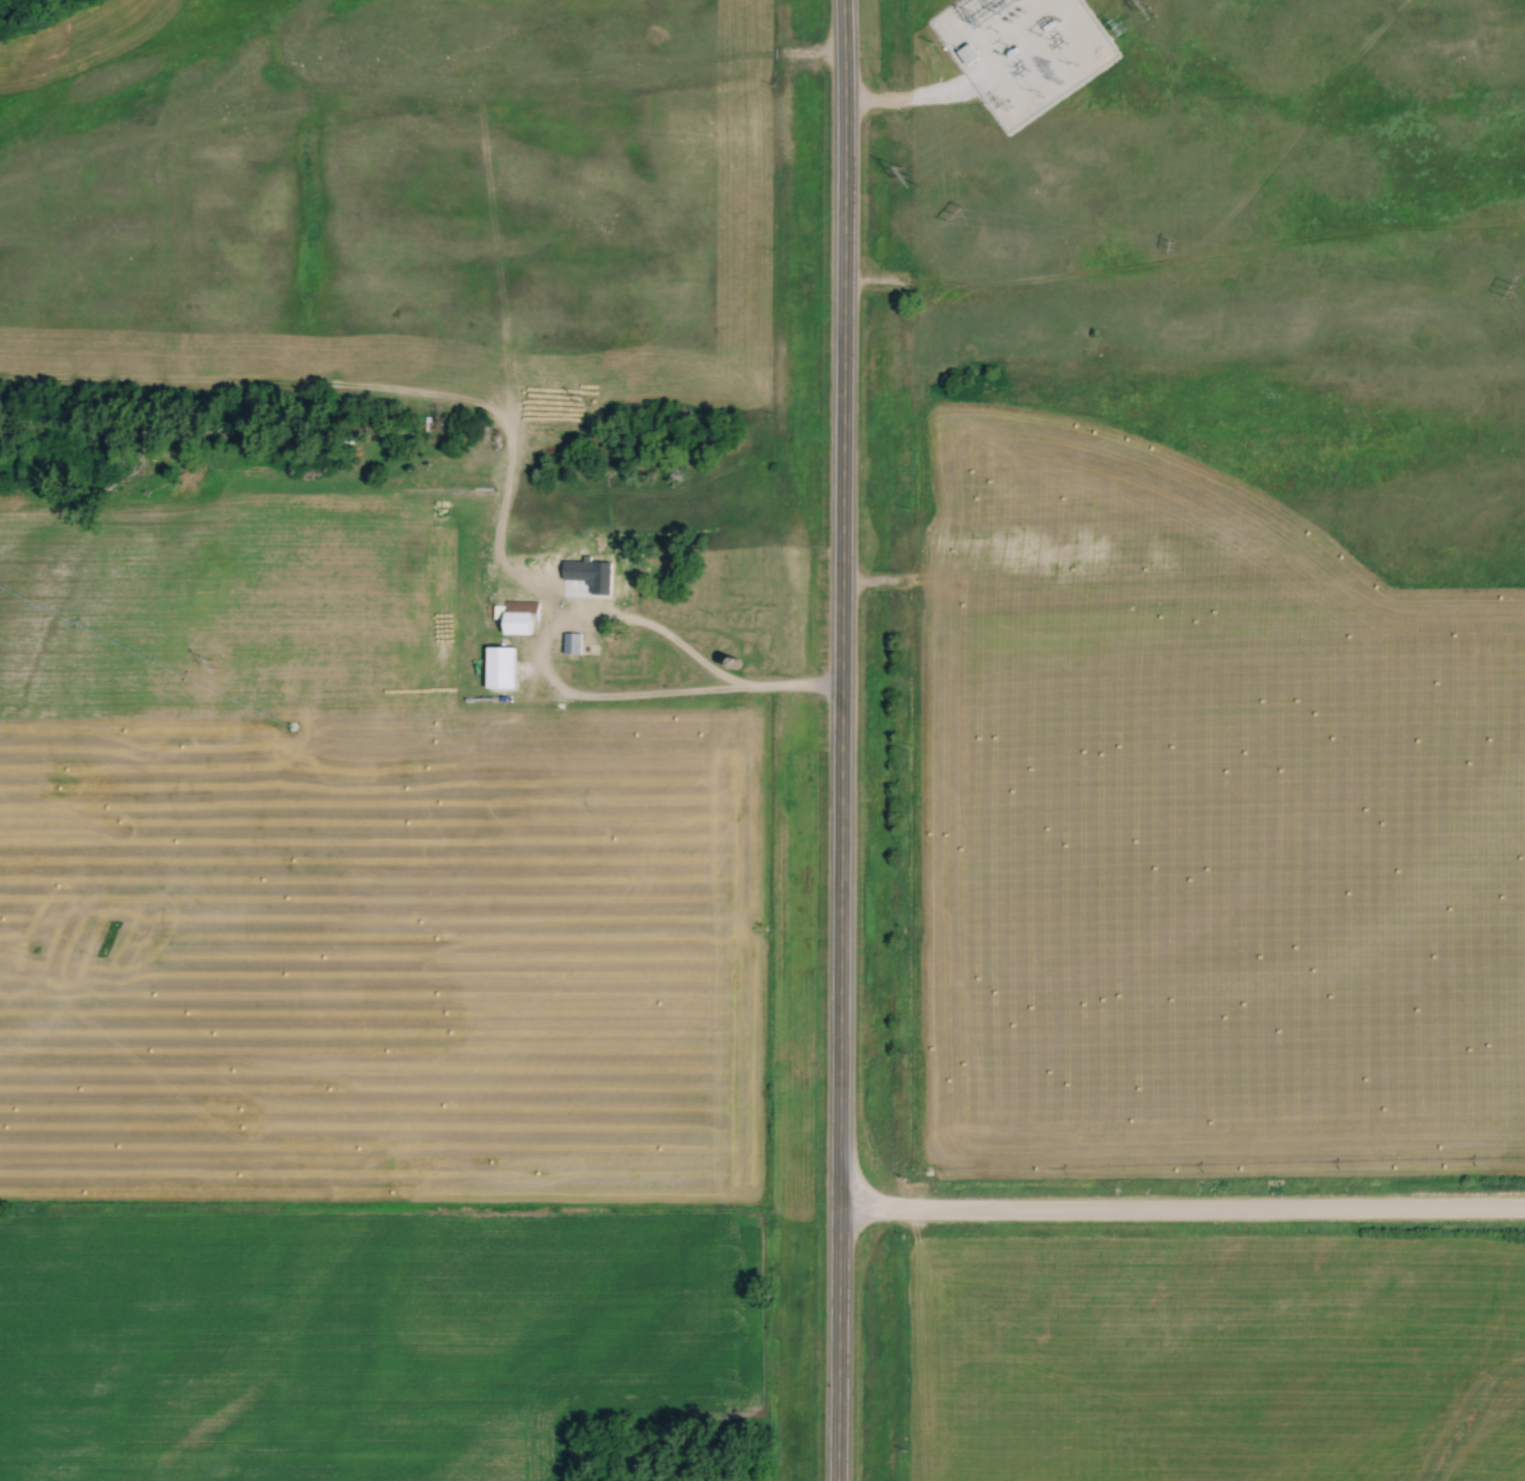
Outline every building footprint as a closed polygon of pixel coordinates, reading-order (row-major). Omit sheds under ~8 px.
[(608,570),(587,570),(587,604),(608,604),(608,570)] [(506,635),(538,635),(538,602),(506,602),(506,635)] [(582,633),(563,633),(563,654),(582,654),(582,633)] [(509,654),(490,654),(490,681),(509,681),(509,654)]
